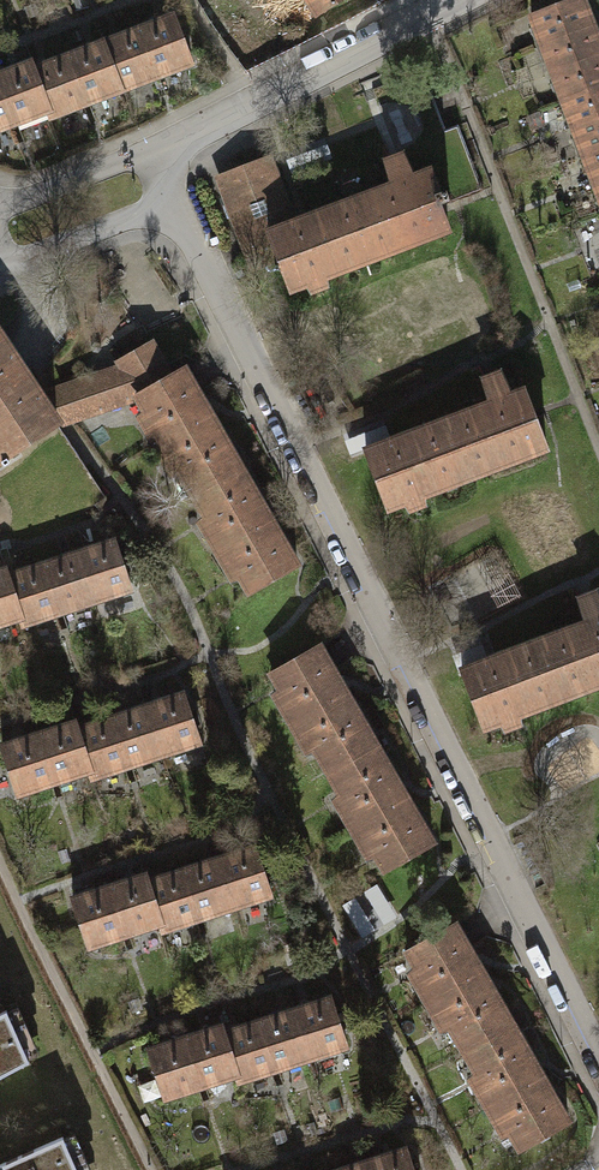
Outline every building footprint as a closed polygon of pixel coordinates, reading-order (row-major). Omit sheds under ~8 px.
[(361,0),(296,0),(313,31),(363,4),(361,0)] [(530,14),(540,41),(585,24),(576,0),(563,0),(530,14)] [(173,16),(137,29),(155,77),(191,64),(173,16)] [(585,24),(540,41),(551,70),(596,52),(585,24)] [(120,90),(155,77),(137,29),(102,43),(120,90)] [(102,43),(67,56),(85,103),(120,90),(102,43)] [(551,70),(562,98),(598,83),(598,61),(596,52),(551,70)] [(51,116),(85,103),(67,56),(33,69),(48,110),(51,116)] [(0,73),(0,88),(13,123),(48,110),(33,69),(30,62),(0,73)] [(562,98),(572,126),(598,115),(598,83),(562,98)] [(13,123),(0,88),(0,128),(13,123)] [(572,126),(583,154),(598,147),(598,115),(572,126)] [(583,154),(594,182),(598,179),(598,147),(583,154)] [(273,258),(284,287),(443,227),(434,202),(439,200),(427,170),(407,177),(399,155),(381,162),(390,187),(397,184),(400,191),(294,231),(291,223),(289,223),(264,233),(273,258)] [(289,223),(264,158),(214,177),(248,267),(273,258),(264,233),(289,223)] [(53,407),(63,419),(131,397),(130,395),(164,375),(145,343),(113,361),(117,366),(113,368),(47,389),(53,407)] [(53,423),(0,345),(0,459),(53,423)] [(167,459),(187,494),(233,467),(211,429),(201,435),(185,407),(197,400),(178,367),(164,375),(130,395),(131,397),(146,423),(141,426),(161,462),(167,459)] [(360,451),(381,506),(542,446),(521,391),(505,396),(497,374),(478,381),(486,404),(496,401),(498,408),(391,449),(388,441),(360,451)] [(233,467),(187,494),(208,530),(202,533),(222,568),(228,564),(245,593),(293,565),(275,534),(262,541),(245,511),(255,505),(233,467)] [(116,538),(78,551),(95,604),(133,592),(116,538)] [(78,551),(43,562),(61,615),(95,604),(78,551)] [(43,562),(7,575),(22,619),(24,627),(61,615),(43,562)] [(22,619),(7,575),(5,568),(0,570),(0,627),(22,619)] [(477,725),(598,679),(598,609),(592,592),(573,599),(582,624),(592,620),(595,628),(486,668),(482,660),(456,670),(477,725)] [(302,736),(323,771),(369,745),(346,706),(336,712),(320,684),(333,677),(313,644),(265,672),(281,700),(276,703),(297,739),(302,736)] [(186,692),(147,706),(164,757),(204,745),(186,692)] [(147,706),(116,715),(134,768),(164,757),(147,706)] [(116,715),(80,727),(96,774),(97,780),(134,768),(116,715)] [(60,786),(96,774),(80,727),(78,719),(42,731),(60,786)] [(19,799),(60,786),(42,731),(1,745),(19,799)] [(369,745),(323,771),(343,807),(338,810),(358,845),(363,841),(380,870),(428,842),(410,811),(398,818),(380,789),(391,783),(369,745)] [(257,846),(222,856),(239,911),(274,901),(257,846)] [(222,856),(187,866),(203,921),(239,911),(222,856)] [(187,866),(152,877),(167,925),(168,931),(203,921),(187,866)] [(129,937),(167,925),(152,877),(150,870),(111,882),(129,937)] [(87,950),(129,937),(111,882),(70,895),(87,950)] [(439,1013),(459,1048),(505,1021),(483,983),(473,989),(457,961),(469,954),(450,921),(402,949),(418,977),(413,980),(434,1016),(439,1013)] [(333,1000),(298,1010),(315,1066),(350,1056),(333,1000)] [(4,1010),(0,1013),(0,1076),(30,1060),(4,1010)] [(298,1010),(264,1020),(280,1076),(315,1066),(298,1010)] [(264,1020),(228,1031),(243,1079),(244,1086),(280,1076),(264,1020)] [(505,1021),(459,1048),(480,1084),(474,1087),(495,1122),(500,1118),(517,1147),(565,1119),(547,1088),(535,1095),(517,1065),(527,1059),(505,1021)] [(205,1091),(243,1079),(228,1031),(226,1024),(187,1036),(205,1091)] [(164,1104),(205,1091),(187,1036),(146,1050),(164,1104)] [(61,1137),(0,1164),(0,1169),(77,1169),(61,1137)] [(377,1161),(379,1169),(417,1169),(411,1151),(377,1161)] [(346,1169),(379,1169),(377,1161),(346,1169)]
